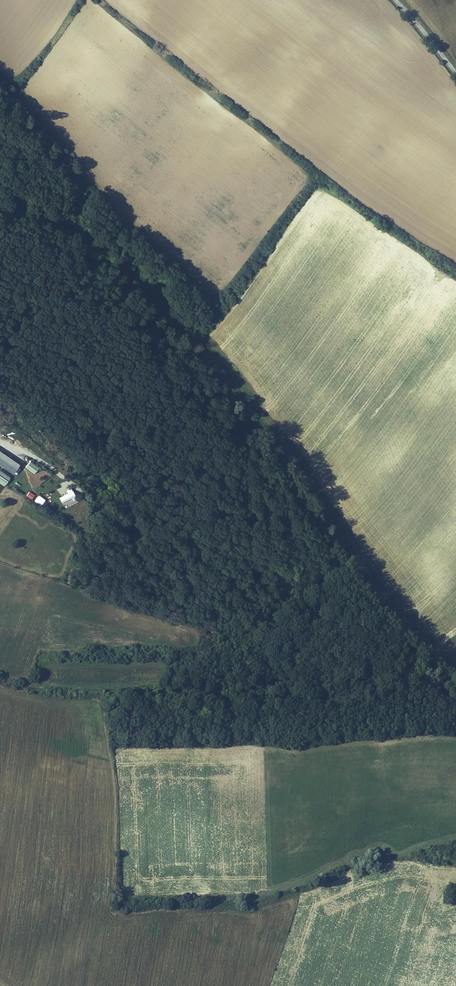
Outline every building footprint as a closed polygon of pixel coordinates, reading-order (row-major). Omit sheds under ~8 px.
[(14,472),(20,462),(0,449),(0,463),(14,472)] [(25,467),(34,473),(39,466),(30,460),(25,467)] [(11,475),(0,468),(0,483),(4,485),(11,475)]
